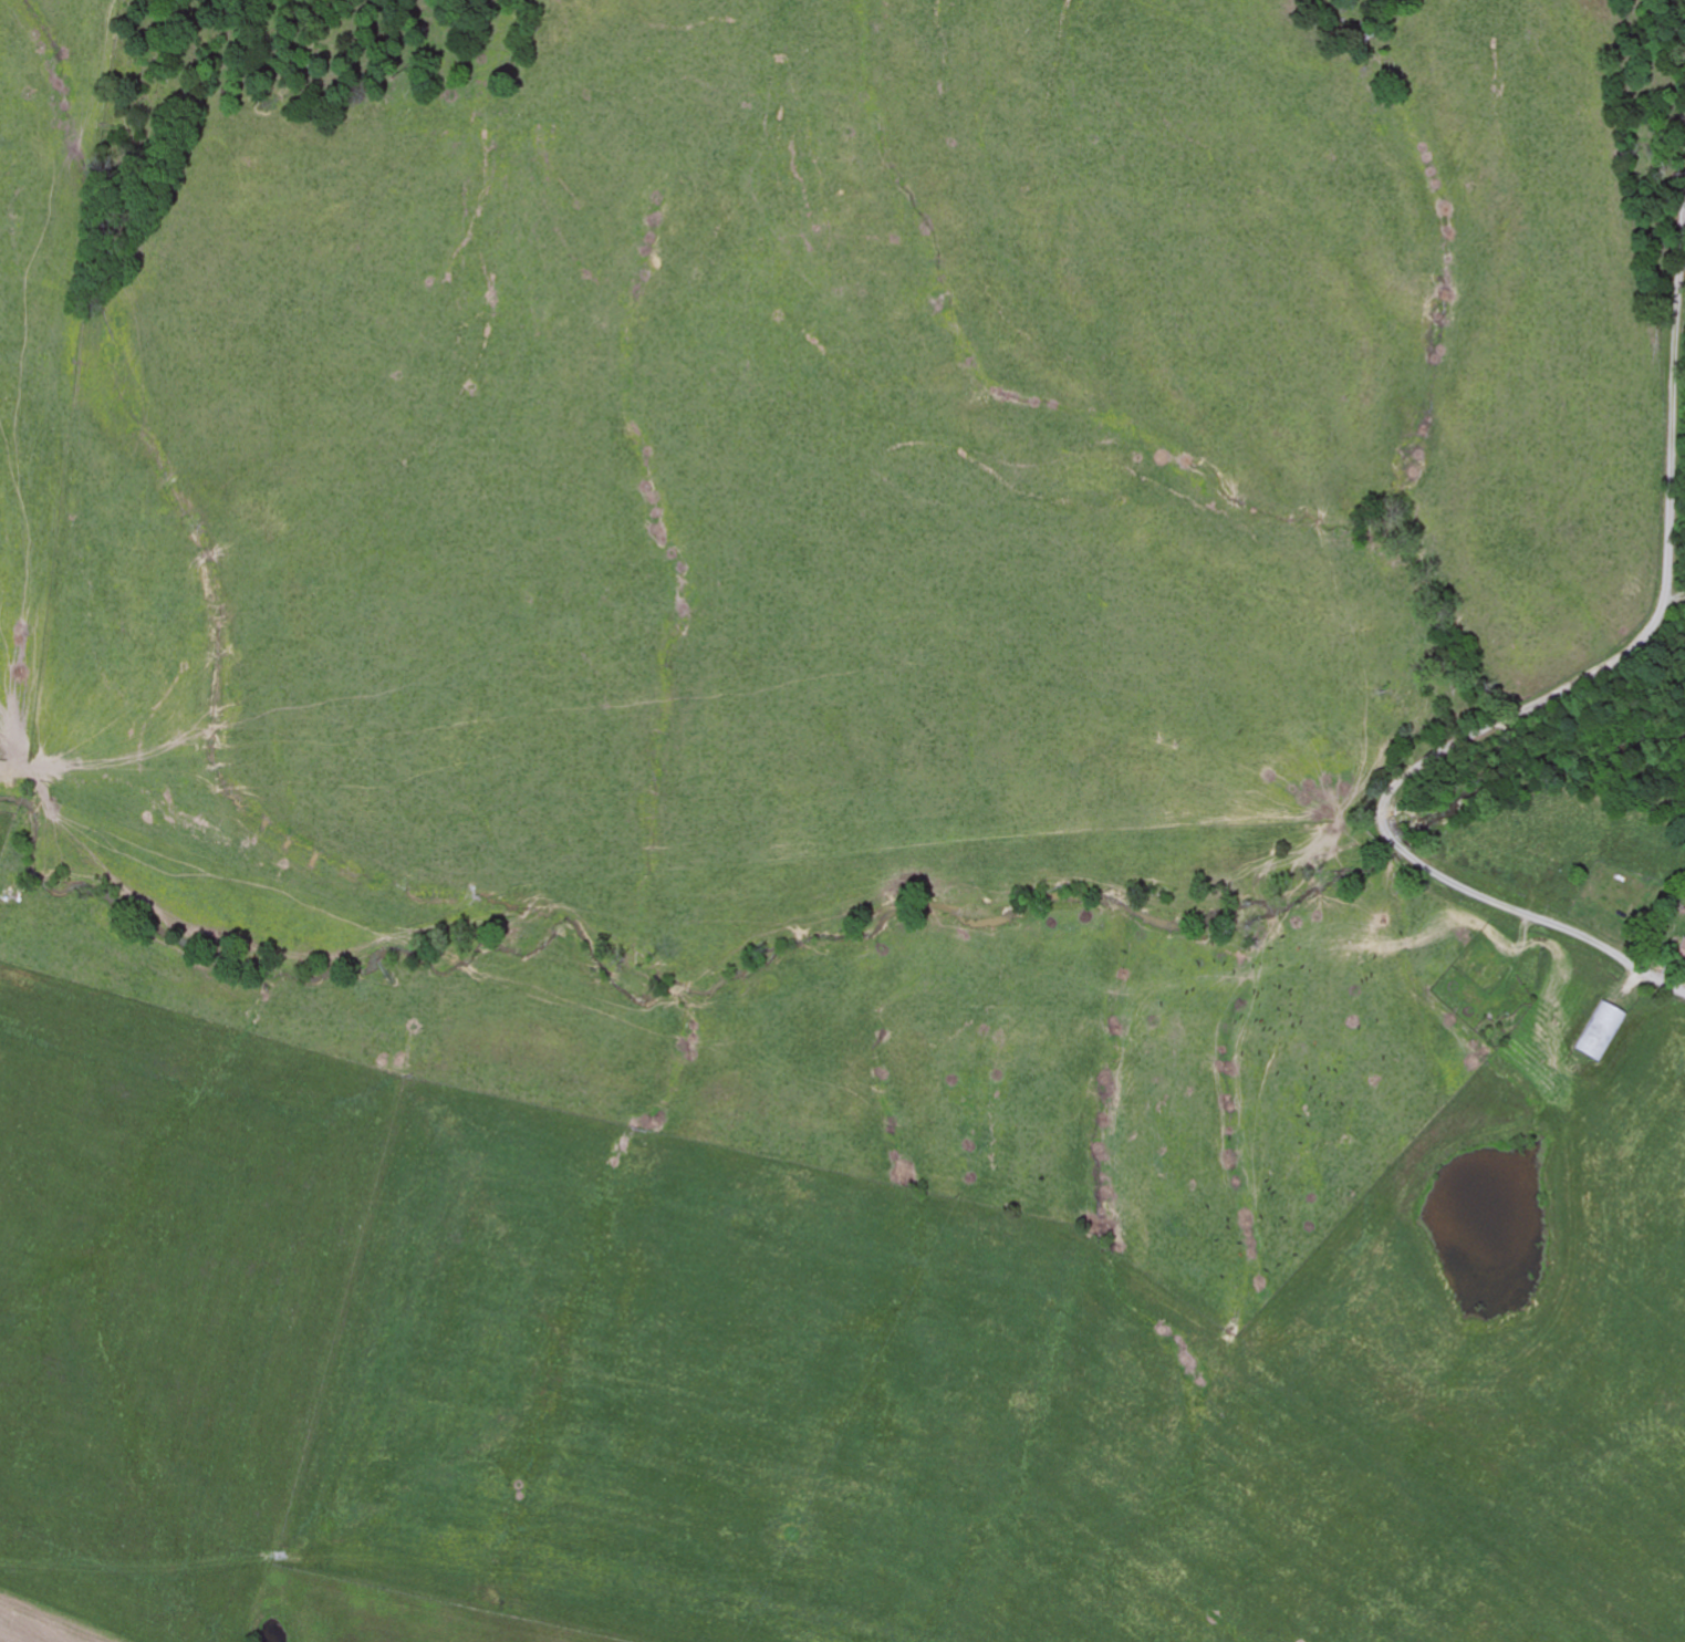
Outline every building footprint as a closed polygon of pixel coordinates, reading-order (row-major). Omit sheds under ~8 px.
[(1683,962),(1682,965),(1684,966),(1684,939),(1683,938),(1674,958),(1683,962)]
